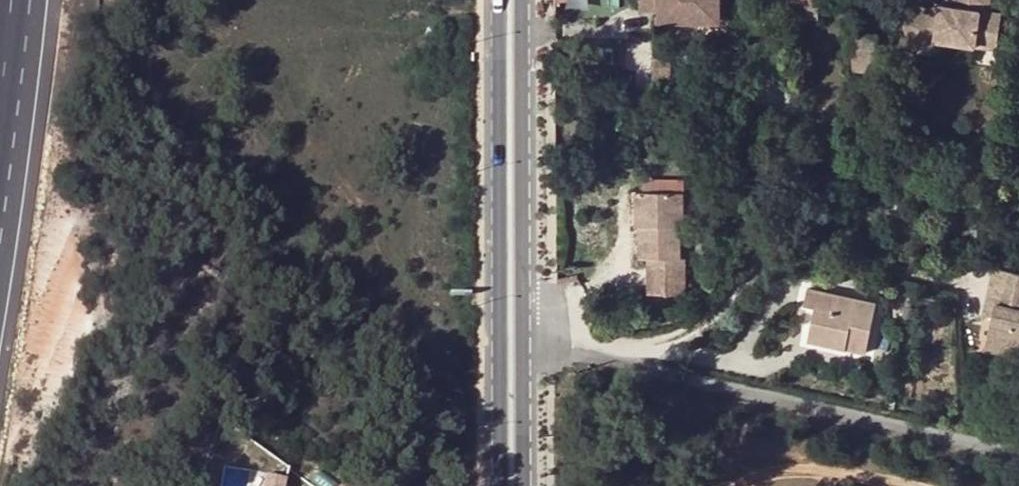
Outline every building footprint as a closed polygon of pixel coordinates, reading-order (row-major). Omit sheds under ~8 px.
[(638,12),(654,13),(654,0),(638,0),(638,12)] [(660,22),(721,24),(722,0),(660,0),(660,22)] [(800,5),(800,13),(822,14),(823,0),(800,0),(800,5)] [(879,0),(854,0),(854,35),(855,36),(878,36),(879,0)] [(956,5),(951,5),(942,3),(902,19),(915,49),(935,41),(996,48),(1001,12),(989,10),(990,0),(957,0),(956,5)] [(853,79),(878,80),(878,36),(855,36),(853,79)] [(935,41),(915,49),(917,54),(995,65),(996,48),(935,41)] [(636,226),(639,225),(639,257),(648,257),(648,293),(687,292),(687,256),(682,256),(682,225),(685,225),(685,191),(635,191),(636,226)] [(1000,285),(993,316),(985,348),(1010,354),(1012,344),(1018,346),(1018,272),(995,266),(991,283),(1000,285)] [(816,301),(812,320),(849,328),(846,341),(868,346),(878,297),(809,282),(805,299),(816,301)] [(1000,285),(991,283),(984,314),(993,316),(1000,285)] [(849,328),(812,320),(809,333),(846,341),(849,328)] [(288,478),(270,474),(267,485),(286,485),(288,478)]
